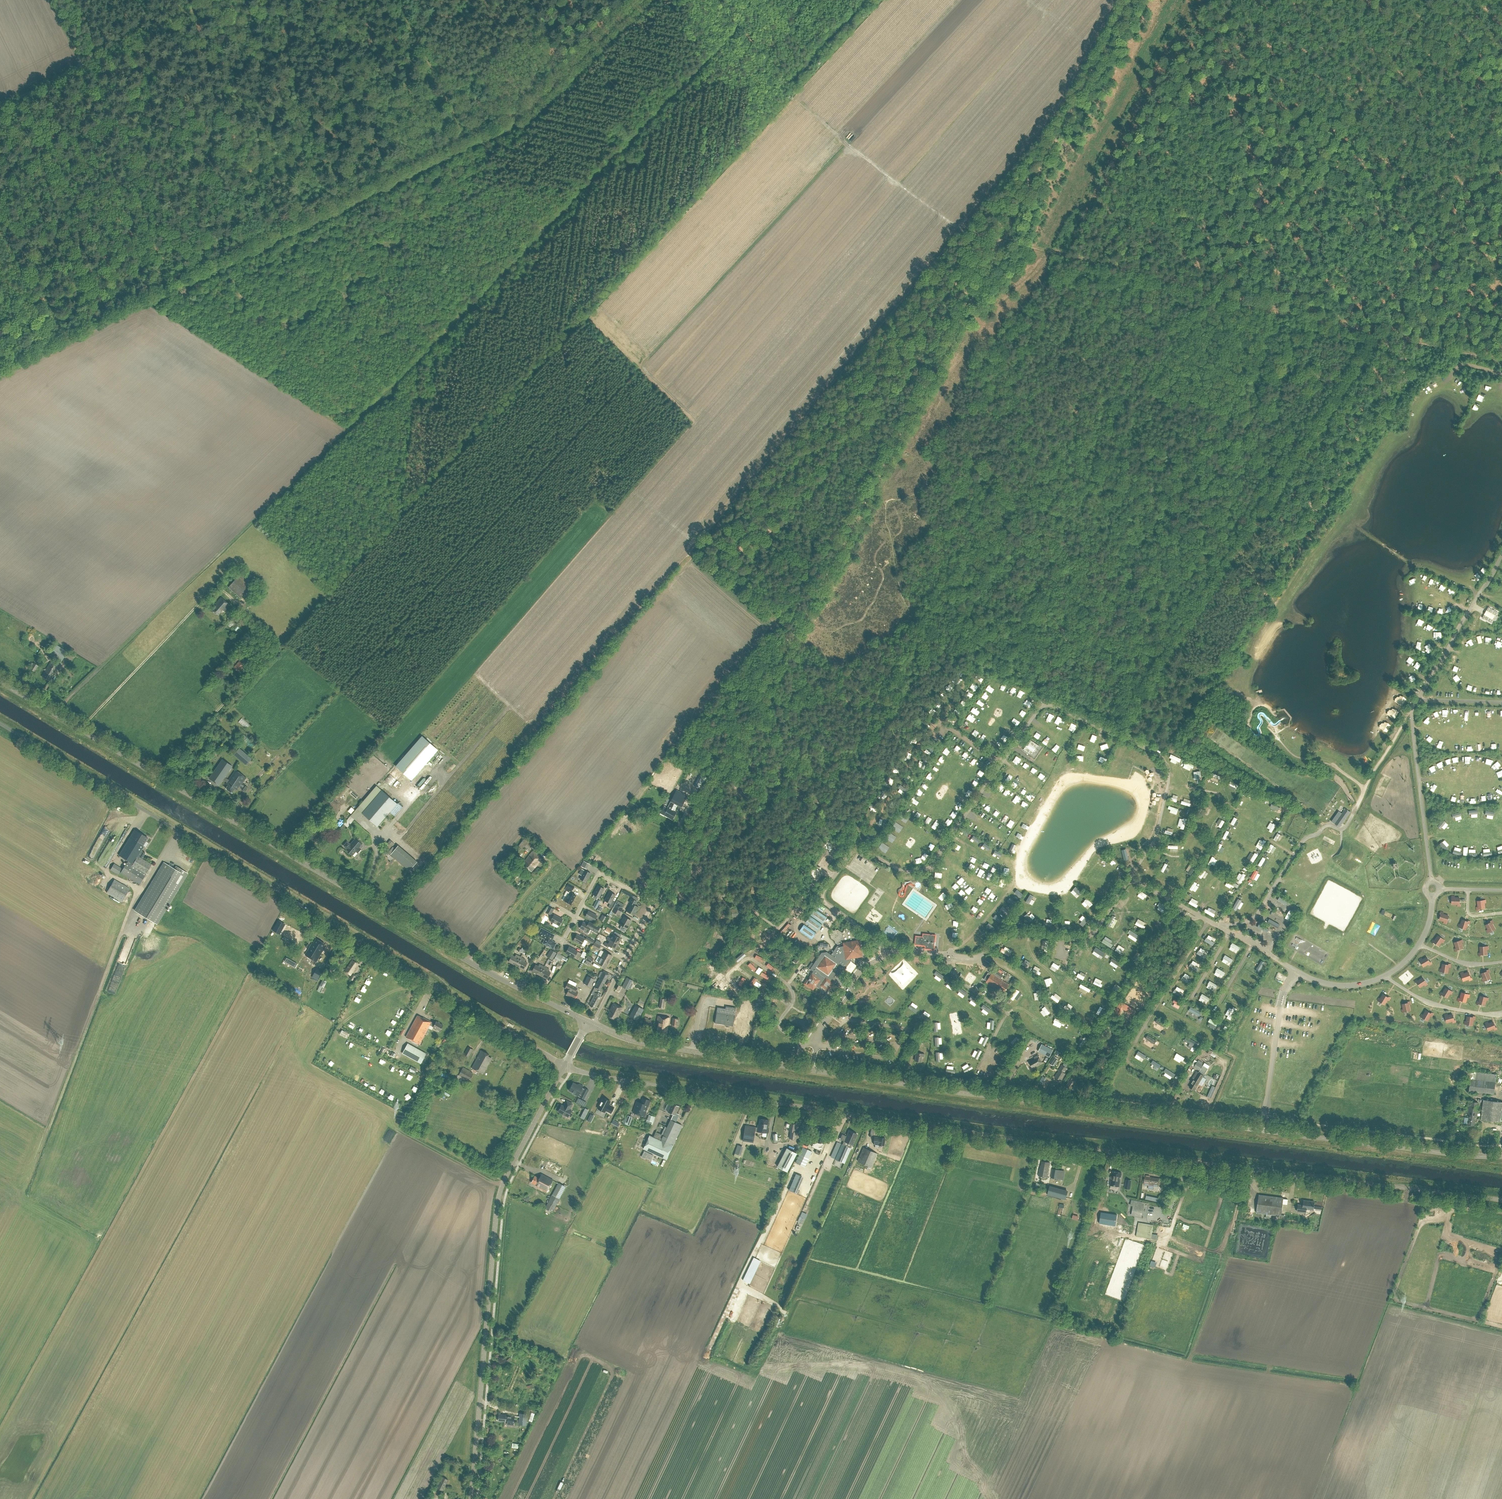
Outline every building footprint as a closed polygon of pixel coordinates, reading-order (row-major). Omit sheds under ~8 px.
[(254,584),(242,573),(229,587),(241,598),(254,584)] [(230,605),(221,597),(215,604),(217,605),(212,610),(218,615),(222,610),(224,612),(230,605)] [(1498,612),(1489,607),(1482,618),(1492,623),(1494,620),(1496,621),(1498,617),(1496,616),(1498,612)] [(68,652),(55,644),(48,654),(61,662),(68,652)] [(249,661),(253,657),(248,652),(244,656),(246,658),(244,659),(242,658),(234,667),(239,672),(248,662),(247,662),(249,660),(249,661)] [(58,667),(50,662),(42,676),(49,681),(52,677),(51,677),(52,674),(53,675),(58,667)] [(30,669),(34,672),(38,666),(33,663),(30,669)] [(1057,726),(1060,721),(1054,717),(1051,722),(1057,726)] [(242,721),(239,724),(246,731),(249,728),(242,721)] [(1072,726),(1070,732),(1077,734),(1079,728),(1072,726)] [(430,742),(423,736),(397,766),(399,768),(397,770),(395,768),(385,780),(392,786),(402,774),(401,773),(402,771),(404,772),(430,742)] [(1039,746),(1030,740),(1024,750),(1033,756),(1035,753),(1036,753),(1038,750),(1037,749),(1039,746)] [(438,748),(431,742),(404,773),(411,779),(438,748)] [(251,758),(239,748),(234,754),(246,765),(251,758)] [(411,783),(418,788),(443,757),(437,752),(411,783)] [(1139,760),(1140,757),(1129,752),(1128,755),(1139,760)] [(1052,764),(1055,755),(1050,753),(1046,765),(1045,765),(1042,773),(1046,774),(1047,771),(1050,772),(1053,764),(1052,764)] [(223,758),(210,777),(220,784),(224,778),(228,781),(230,779),(226,776),(233,765),(223,758)] [(1023,763),(1031,768),(1034,763),(1026,758),(1023,763)] [(1143,758),(1140,763),(1146,767),(1149,761),(1143,758)] [(1434,777),(1440,771),(1436,767),(1430,774),(1434,777)] [(246,777),(236,770),(227,782),(228,785),(226,788),(232,793),(235,788),(237,790),(239,786),(242,788),(242,789),(245,791),(248,787),(245,785),(244,785),(242,783),(246,777)] [(1049,774),(1047,779),(1055,782),(1057,776),(1049,774)] [(432,785),(427,780),(422,785),(427,791),(432,785)] [(1023,792),(1026,788),(1023,786),(1025,783),(1022,781),(1017,787),(1023,792)] [(1041,787),(1046,793),(1051,787),(1046,782),(1041,787)] [(1438,794),(1435,790),(1437,789),(1435,785),(1429,790),(1434,797),(1438,794)] [(342,802),(350,793),(347,789),(338,798),(342,802)] [(422,793),(417,789),(412,795),(415,797),(408,806),(411,808),(422,793)] [(382,790),(362,813),(378,826),(397,804),(382,790)] [(687,796),(676,790),(670,801),(671,801),(667,808),(664,806),(660,813),(672,820),(676,813),(674,811),(677,805),(681,807),(687,796)] [(1031,794),(1028,794),(1028,793),(1024,794),(1026,806),(1031,805),(1030,803),(1033,802),(1031,794)] [(1159,805),(1159,802),(1153,800),(1149,814),(1156,815),(1156,813),(1159,813),(1160,810),(1155,809),(1156,804),(1159,805)] [(990,808),(992,804),(985,801),(981,808),(985,811),(987,807),(990,808)] [(1181,806),(1190,809),(1191,806),(1186,804),(1187,802),(1183,801),(1181,806)] [(1350,812),(1345,809),(1341,814),(1336,820),(1337,820),(1335,824),(1340,827),(1350,812)] [(347,829),(355,820),(351,817),(353,816),(348,813),(344,818),(348,821),(344,826),(347,829)] [(974,821),(969,827),(973,831),(979,825),(974,821)] [(126,825),(119,822),(116,828),(123,831),(126,825)] [(1442,831),(1444,833),(1448,828),(1443,823),(1437,829),(1440,832),(1442,831)] [(1018,828),(1023,833),(1024,831),(1026,833),(1028,830),(1022,824),(1018,828)] [(101,847),(109,828),(104,826),(97,846),(101,847)] [(316,827),(313,826),(311,829),(312,830),(308,836),(314,840),(318,833),(314,830),(316,827)] [(133,864),(138,856),(142,858),(145,853),(142,851),(143,850),(142,849),(144,846),(143,845),(147,838),(134,829),(118,855),(128,861),(133,864)] [(1273,843),(1278,846),(1282,838),(1276,836),(1273,843)] [(362,844),(355,838),(352,842),(351,844),(347,841),(344,845),(347,848),(347,849),(349,850),(348,851),(352,855),(356,851),(358,852),(361,849),(359,847),(362,844)] [(999,843),(1000,840),(994,838),(992,844),(999,847),(1000,844),(999,843)] [(527,841),(524,839),(519,846),(522,849),(524,847),(529,851),(534,844),(528,839),(527,841)] [(395,844),(390,840),(384,847),(389,851),(395,844)] [(979,849),(984,852),(987,846),(977,841),(976,844),(981,846),(979,849)] [(1445,843),(1439,847),(1444,853),(1449,849),(1445,843)] [(399,845),(390,854),(409,871),(417,861),(399,845)] [(1015,853),(1016,850),(1009,848),(1007,854),(1016,856),(1016,854),(1015,853)] [(1452,857),(1459,859),(1462,852),(1455,850),(1452,857)] [(87,860),(90,862),(96,853),(93,851),(87,860)] [(539,856),(533,851),(522,864),(532,872),(542,859),(539,856)] [(145,874),(151,864),(142,858),(138,856),(133,864),(131,866),(145,874)] [(128,861),(120,872),(139,884),(145,874),(131,866),(133,864),(128,861)] [(772,862),(769,861),(767,867),(774,870),(776,864),(772,863),(772,862)] [(174,869),(164,863),(136,910),(156,922),(178,886),(179,886),(187,873),(176,866),(174,869)] [(122,868),(114,864),(110,870),(118,875),(122,868)] [(590,873),(585,870),(580,879),(586,882),(590,873)] [(1240,875),(1235,882),(1240,886),(1245,878),(1240,875)] [(130,889),(115,879),(107,892),(122,902),(130,889)] [(1081,879),(1077,884),(1084,889),(1088,884),(1081,879)] [(604,888),(598,886),(594,895),(599,898),(604,888)] [(576,895),(570,892),(567,897),(564,895),(562,899),(563,900),(571,904),(576,895)] [(615,895),(610,892),(605,901),(610,904),(608,907),(611,908),(614,902),(612,901),(615,895)] [(1030,904),(1032,897),(1029,896),(1030,894),(1027,893),(1024,902),(1030,904)] [(1014,902),(1017,904),(1023,896),(1020,894),(1014,902)] [(1454,896),(1452,896),(1451,904),(1457,904),(1456,907),(1460,907),(1460,904),(1459,904),(1459,898),(1454,897),(1454,896)] [(1082,897),(1078,900),(1083,906),(1087,903),(1082,897)] [(637,901),(632,898),(629,902),(631,903),(627,911),(634,915),(638,907),(635,905),(637,901)] [(1236,905),(1234,909),(1248,915),(1253,905),(1237,898),(1234,904),(1236,905)] [(617,900),(613,907),(621,911),(623,907),(617,904),(618,901),(617,900)] [(1485,903),(1484,900),(1477,901),(1477,907),(1475,907),(1475,910),(1478,910),(1478,909),(1484,908),(1484,903),(1485,903)] [(982,915),(990,912),(987,903),(981,905),(982,907),(979,908),(982,915)] [(1159,906),(1156,911),(1163,914),(1165,910),(1159,906)] [(621,911),(613,907),(608,917),(609,918),(613,912),(619,915),(621,911)] [(827,917),(815,908),(810,915),(822,924),(827,917)] [(597,916),(588,911),(585,916),(594,921),(597,916)] [(1443,912),(1440,912),(1439,914),(1441,914),(1439,920),(1443,921),(1442,924),(1446,925),(1448,916),(1442,914),(1443,912)] [(563,919),(554,914),(551,921),(559,925),(563,919)] [(631,920),(624,916),(620,924),(627,928),(631,920)] [(822,924),(810,916),(805,922),(817,931),(822,924)] [(995,919),(989,925),(993,930),(1000,924),(995,919)] [(278,920),(273,929),(277,932),(282,922),(278,920)] [(1458,927),(1466,929),(1468,924),(1469,924),(1470,921),(1468,920),(1467,922),(1462,920),(1460,924),(1459,924),(1458,927)] [(1488,933),(1495,929),(1492,924),(1494,923),(1492,920),(1490,921),(1491,922),(1486,925),(1488,929),(1486,930),(1488,933)] [(1141,926),(1142,923),(1138,921),(1135,926),(1144,930),(1145,928),(1141,926)] [(583,922),(580,928),(585,931),(584,932),(588,933),(590,929),(594,931),(594,930),(598,931),(600,927),(594,924),(592,927),(583,922)] [(816,933),(804,924),(799,931),(811,939),(816,933)] [(1367,935),(1375,938),(1376,936),(1379,930),(1371,926),(1367,935)] [(554,935),(541,928),(537,935),(545,939),(543,943),(553,948),(556,943),(551,940),(554,935)] [(585,939),(577,934),(574,940),(581,945),(585,939)] [(610,940),(619,944),(622,939),(613,934),(611,938),(608,937),(607,940),(610,941),(610,940)] [(933,935),(927,934),(927,937),(916,936),(915,944),(926,945),(926,948),(931,949),(932,946),(934,946),(934,938),(933,938),(933,935)] [(1444,940),(1437,935),(1434,941),(1432,939),(1430,942),(1433,943),(1433,942),(1439,946),(1441,942),(1442,943),(1444,940)] [(325,944),(316,938),(313,943),(312,943),(305,954),(316,961),(325,946),(324,945),(325,944)] [(1139,938),(1137,942),(1144,947),(1147,943),(1139,938)] [(616,949),(619,944),(610,940),(610,941),(608,943),(605,942),(604,945),(607,947),(608,945),(616,949)] [(1299,947),(1303,948),(1305,942),(1294,940),(1292,949),(1298,950),(1299,947)] [(1464,943),(1463,940),(1454,942),(1456,948),(1454,948),(1455,952),(1458,951),(1457,950),(1463,948),(1462,943),(1464,943)] [(861,956),(859,941),(844,943),(844,946),(839,947),(837,945),(831,954),(827,951),(821,952),(810,969),(813,971),(808,977),(809,978),(805,984),(809,987),(809,986),(813,989),(815,985),(819,988),(821,985),(828,989),(832,983),(830,981),(832,978),(833,979),(834,977),(833,976),(835,974),(837,976),(841,970),(844,970),(851,960),(850,958),(861,956)] [(971,945),(974,951),(980,949),(977,942),(971,945)] [(1044,943),(1040,950),(1045,952),(1049,945),(1044,943)] [(1488,946),(1480,947),(1480,953),(1478,953),(1479,956),(1481,956),(1481,955),(1487,954),(1486,949),(1488,949),(1488,946)] [(578,951),(569,947),(566,953),(574,957),(578,951)] [(599,955),(601,952),(592,947),(590,951),(599,955)] [(1004,948),(1000,954),(1008,959),(1012,953),(1004,948)] [(551,949),(547,956),(552,960),(556,952),(551,949)] [(1067,960),(1067,950),(1058,950),(1058,959),(1067,960)] [(601,957),(609,962),(612,956),(604,951),(601,957)] [(1078,960),(1078,957),(1081,958),(1083,952),(1076,951),(1074,959),(1078,960)] [(509,961),(516,965),(521,957),(516,954),(515,957),(512,955),(509,961)] [(594,958),(588,955),(585,959),(586,960),(585,963),(589,965),(590,962),(591,963),(594,958)] [(287,957),(285,961),(296,967),(298,963),(287,957)] [(525,959),(521,957),(516,965),(524,969),(527,963),(524,961),(525,959)] [(606,967),(609,962),(601,957),(598,963),(606,967)] [(1419,959),(1423,967),(1428,964),(1429,965),(1432,963),(1431,961),(1430,962),(1427,957),(1422,960),(1422,958),(1419,959)] [(358,963),(352,960),(345,971),(350,975),(352,973),(355,969),(354,969),(358,963)] [(901,990),(918,976),(914,971),(911,973),(902,962),(887,974),(901,990)] [(1116,971),(1118,967),(1111,962),(1109,965),(1116,971)] [(540,975),(544,966),(539,964),(538,966),(535,965),(532,971),(540,975)] [(1439,971),(1448,973),(1448,967),(1450,967),(1451,964),(1448,964),(1448,965),(1442,964),(1442,969),(1440,969),(1439,971)] [(544,966),(540,975),(547,979),(551,973),(548,971),(549,969),(544,966)] [(1003,975),(994,969),(986,982),(997,989),(999,991),(1000,990),(1004,992),(1009,984),(1000,979),(1003,975)] [(1483,981),(1490,978),(1488,973),(1490,972),(1489,969),(1486,970),(1487,971),(1481,973),(1483,978),(1482,979),(1483,981)] [(594,995),(589,1004),(591,1005),(590,1006),(594,1008),(596,1006),(597,1006),(602,996),(595,993),(594,992),(596,988),(597,989),(597,988),(601,989),(609,974),(603,971),(591,994),(594,995)] [(1460,973),(1463,981),(1469,979),(1469,980),(1472,979),(1471,977),(1470,977),(1468,972),(1464,974),(1463,972),(1460,973)] [(594,979),(588,976),(584,983),(591,986),(594,979)] [(1427,985),(1422,977),(1417,981),(1416,979),(1414,980),(1415,983),(1416,982),(1420,988),(1423,985),(1424,987),(1427,985)] [(577,987),(568,983),(565,988),(569,990),(566,995),(575,999),(578,991),(576,990),(577,987)] [(109,995),(116,996),(118,986),(111,985),(109,995)] [(1452,992),(1445,987),(1442,993),(1440,992),(1439,994),(1441,996),(1442,995),(1447,998),(1449,994),(1450,995),(1452,992)] [(1469,994),(1461,992),(1459,998),(1457,997),(1456,1000),(1459,1001),(1460,1000),(1466,1002),(1467,998),(1468,998),(1469,994)] [(1377,1000),(1384,1004),(1387,999),(1389,1000),(1390,997),(1388,996),(1388,997),(1383,994),(1380,999),(1379,998),(1377,1000)] [(889,996),(882,1006),(891,1011),(897,1002),(889,996)] [(1488,998),(1480,996),(1479,1001),(1477,1001),(1476,1004),(1479,1005),(1479,1004),(1484,1005),(1486,1000),(1487,1001),(1488,998)] [(1410,1010),(1409,1005),(1411,1004),(1410,1001),(1408,1002),(1408,1003),(1402,1004),(1403,1009),(1402,1009),(1402,1012),(1410,1010)] [(623,1008),(614,1003),(609,1012),(610,1012),(608,1016),(615,1020),(617,1016),(618,1016),(623,1008)] [(643,1009),(637,1006),(631,1017),(637,1020),(643,1009)] [(715,1023),(720,1024),(720,1023),(726,1024),(726,1026),(729,1027),(729,1025),(733,1025),(733,1026),(736,1008),(726,1006),(726,1008),(717,1007),(715,1023)] [(1050,1014),(1056,1010),(1054,1006),(1047,1010),(1050,1014)] [(905,1018),(911,1011),(907,1008),(901,1015),(905,1018)] [(1199,1016),(1200,1014),(1190,1008),(1186,1014),(1195,1020),(1194,1022),(1199,1025),(1203,1019),(1199,1016)] [(1426,1010),(1423,1015),(1422,1014),(1420,1016),(1427,1020),(1430,1015),(1432,1016),(1433,1013),(1431,1012),(1431,1013),(1426,1010)] [(1445,1015),(1447,1023),(1452,1021),(1453,1023),(1456,1022),(1455,1019),(1454,1020),(1452,1014),(1448,1016),(1447,1014),(1445,1015)] [(423,1017),(418,1015),(406,1037),(419,1044),(430,1025),(440,1030),(443,1025),(436,1021),(435,1023),(423,1017)] [(670,1017),(658,1016),(657,1021),(658,1021),(657,1031),(667,1033),(668,1026),(670,1017)] [(1464,1024),(1472,1025),(1473,1019),(1475,1020),(1475,1016),(1473,1016),(1473,1017),(1467,1016),(1466,1021),(1465,1021),(1464,1024)] [(648,1018),(645,1017),(642,1028),(643,1028),(643,1027),(645,1028),(645,1029),(649,1030),(652,1019),(650,1019),(648,1019),(648,1018)] [(1485,1023),(1488,1031),(1493,1028),(1494,1030),(1497,1029),(1496,1027),(1495,1027),(1493,1022),(1488,1023),(1488,1022),(1485,1023)] [(745,1039),(745,1034),(743,1033),(744,1030),(738,1029),(737,1038),(745,1039)] [(1182,1046),(1193,1051),(1195,1046),(1184,1041),(1182,1046)] [(426,1053),(408,1043),(402,1053),(420,1063),(426,1053)] [(1053,1050),(1042,1044),(1038,1052),(1049,1057),(1053,1050)] [(473,1049),(468,1047),(464,1055),(468,1057),(473,1049)] [(1216,1054),(1208,1048),(1205,1051),(1214,1057),(1216,1054)] [(489,1054),(481,1050),(472,1067),(483,1074),(492,1058),(488,1056),(489,1054)] [(924,1054),(916,1052),(915,1061),(921,1062),(922,1056),(924,1057),(924,1054)] [(1042,1062),(1038,1055),(1034,1057),(1035,1059),(1029,1062),(1032,1068),(1042,1062)] [(1058,1058),(1054,1056),(1049,1063),(1053,1066),(1058,1058)] [(1208,1068),(1194,1060),(1191,1065),(1200,1070),(1199,1072),(1199,1073),(1196,1078),(1194,1076),(1191,1080),(1193,1081),(1189,1087),(1195,1090),(1204,1075),(1208,1068)] [(1067,1068),(1061,1065),(1055,1077),(1061,1081),(1065,1074),(1064,1073),(1067,1068)] [(470,1071),(463,1067),(459,1076),(461,1077),(465,1078),(465,1079),(469,1081),(473,1073),(470,1072),(470,1071)] [(1494,1094),(1496,1076),(1471,1073),(1469,1091),(1494,1094)] [(1046,1078),(1042,1075),(1038,1082),(1042,1084),(1046,1078)] [(1074,1078),(1071,1076),(1068,1081),(1069,1082),(1066,1085),(1074,1090),(1077,1086),(1074,1084),(1076,1082),(1073,1080),(1074,1078)] [(573,1082),(569,1090),(574,1093),(574,1094),(578,1096),(579,1094),(581,1095),(580,1097),(584,1099),(589,1090),(585,1088),(585,1089),(582,1088),(583,1086),(579,1084),(578,1085),(573,1082)] [(610,1101),(603,1098),(598,1108),(605,1112),(606,1110),(611,1113),(614,1107),(609,1104),(610,1101)] [(649,1101),(643,1099),(641,1103),(637,1101),(634,1112),(644,1115),(649,1101)] [(1483,1100),(1481,1119),(1501,1122),(1501,1111),(1501,1102),(1483,1100)] [(572,1104),(567,1101),(564,1106),(561,1105),(558,1111),(568,1117),(571,1110),(569,1109),(572,1104)] [(1468,1107),(1466,1117),(1467,1117),(1467,1121),(1467,1124),(1474,1125),(1475,1118),(1476,1119),(1478,1102),(1468,1101),(1468,1107)] [(679,1106),(672,1103),(667,1112),(675,1115),(677,1112),(676,1112),(679,1106)] [(655,1117),(649,1115),(646,1122),(652,1124),(655,1117)] [(749,1126),(745,1125),(743,1139),(753,1140),(755,1131),(767,1133),(768,1120),(760,1119),(759,1127),(758,1127),(757,1128),(755,1127),(749,1126)] [(682,1125),(670,1120),(661,1140),(649,1135),(643,1149),(666,1159),(682,1125)] [(790,1123),(787,1123),(786,1123),(785,1127),(786,1128),(789,1128),(788,1131),(790,1131),(789,1138),(795,1139),(797,1132),(795,1132),(796,1124),(790,1123)] [(825,1132),(817,1130),(815,1142),(823,1143),(824,1141),(823,1141),(825,1132)] [(857,1134),(849,1130),(844,1141),(852,1144),(857,1134)] [(814,1138),(809,1136),(806,1145),(813,1148),(814,1145),(811,1144),(814,1138)] [(885,1138),(874,1136),(873,1144),(875,1144),(875,1147),(878,1148),(878,1145),(884,1146),(885,1138)] [(851,1148),(842,1144),(835,1159),(844,1163),(851,1148)] [(743,1147),(737,1145),(735,1153),(741,1155),(743,1147)] [(812,1151),(802,1147),(795,1162),(805,1166),(812,1151)] [(877,1153),(864,1147),(856,1164),(865,1168),(866,1165),(868,1166),(867,1168),(870,1169),(877,1153)] [(797,1153),(787,1148),(778,1166),(788,1171),(797,1153)] [(644,1151),(642,1156),(645,1158),(646,1157),(651,1159),(654,1155),(644,1151)] [(1050,1162),(1042,1161),(1041,1165),(1040,1169),(1040,1168),(1038,1176),(1047,1177),(1050,1162)] [(1065,1171),(1053,1169),(1051,1177),(1063,1180),(1065,1171)] [(1121,1173),(1113,1171),(1111,1185),(1119,1187),(1121,1173)] [(553,1180),(541,1174),(539,1178),(535,1176),(531,1182),(536,1185),(535,1186),(547,1192),(553,1180)] [(802,1176),(796,1174),(791,1185),(797,1188),(802,1176)] [(1145,1176),(1144,1184),(1158,1186),(1159,1178),(1145,1176)] [(566,1187),(558,1183),(545,1208),(552,1212),(566,1187)] [(1070,1192),(1050,1186),(1048,1195),(1061,1198),(1061,1197),(1068,1199),(1070,1192)] [(1258,1194),(1256,1213),(1281,1216),(1283,1198),(1258,1194)] [(1132,1200),(1131,1205),(1134,1206),(1133,1211),(1144,1213),(1145,1202),(1132,1200)] [(1314,1201),(1303,1200),(1303,1205),(1298,1205),(1297,1211),(1306,1212),(1306,1208),(1313,1209),(1314,1201)] [(809,1238),(814,1226),(800,1220),(794,1234),(797,1236),(799,1232),(801,1233),(800,1234),(809,1238)] [(1154,1224),(1139,1222),(1136,1236),(1151,1238),(1154,1224)] [(754,1261),(744,1281),(749,1283),(758,1263),(754,1261)] [(527,1414),(519,1413),(519,1424),(527,1425),(527,1414)] [(507,1421),(507,1424),(514,1425),(515,1415),(499,1414),(498,1421),(507,1421)] [(448,1479),(442,1477),(437,1488),(443,1491),(448,1479)]
